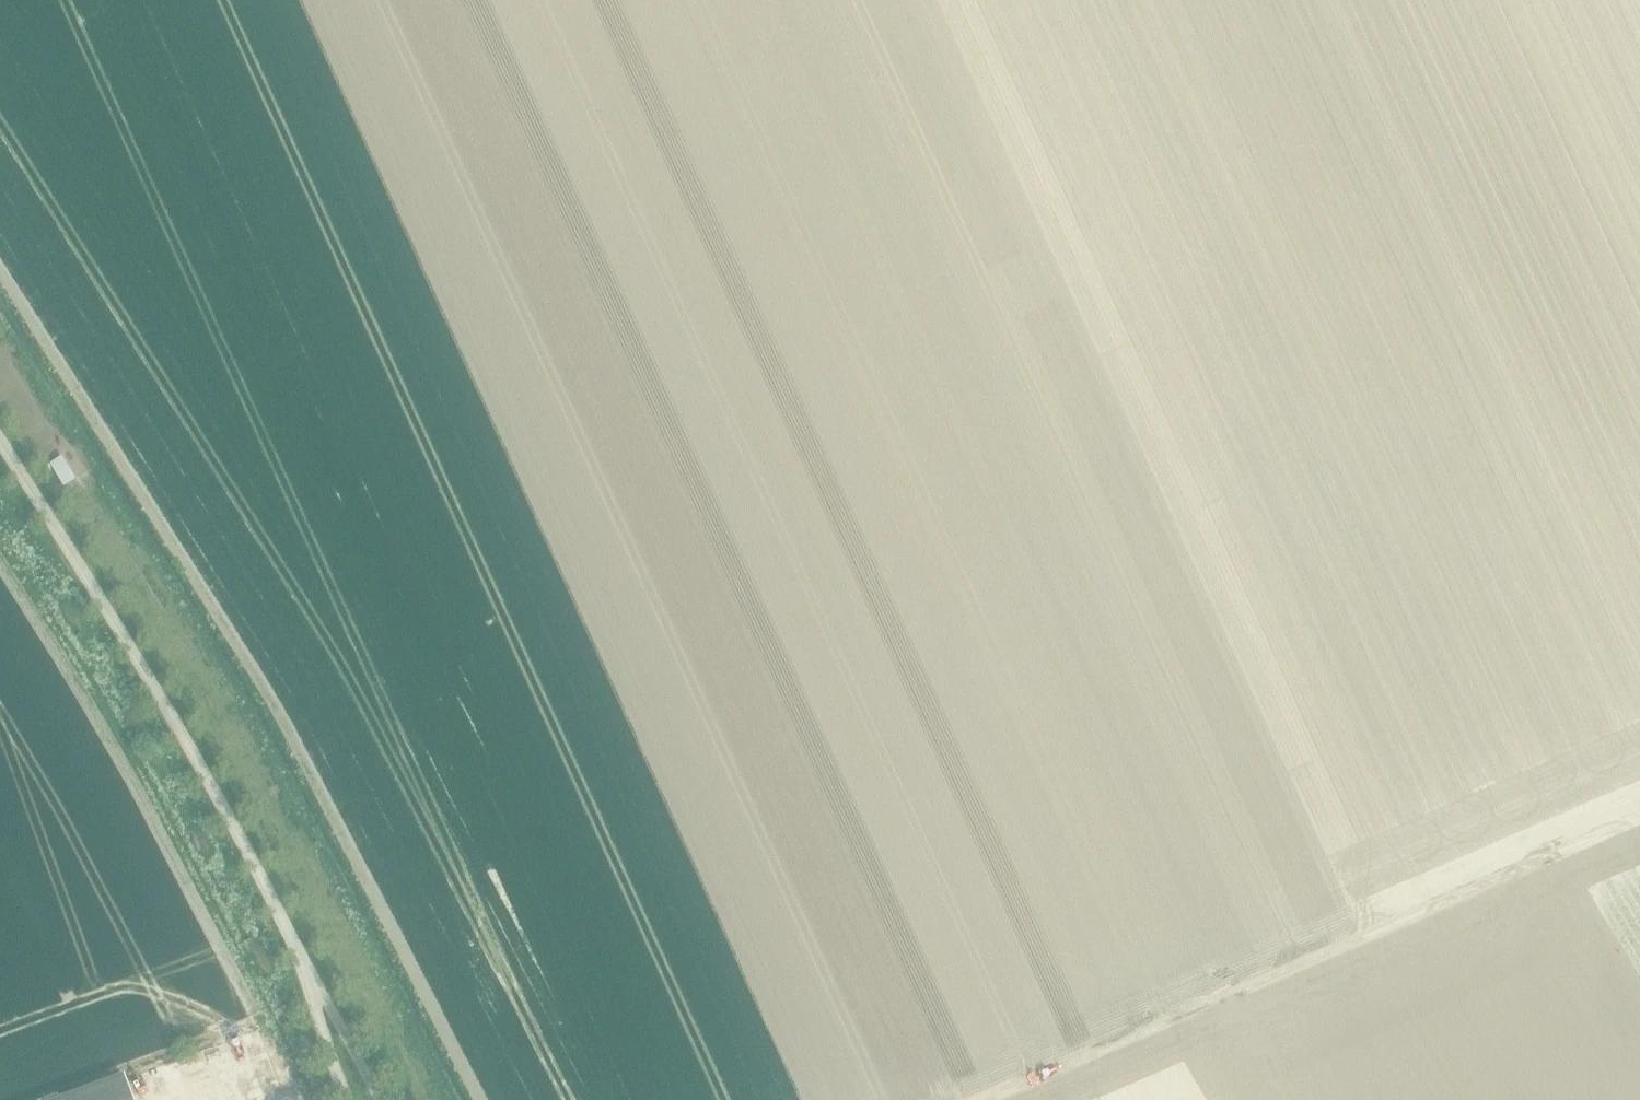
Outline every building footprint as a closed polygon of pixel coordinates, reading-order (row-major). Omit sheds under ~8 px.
[(257,1062),(273,1057),(262,1016),(245,1021),(257,1062)] [(57,1099),(133,1099),(123,1075),(57,1099)]
